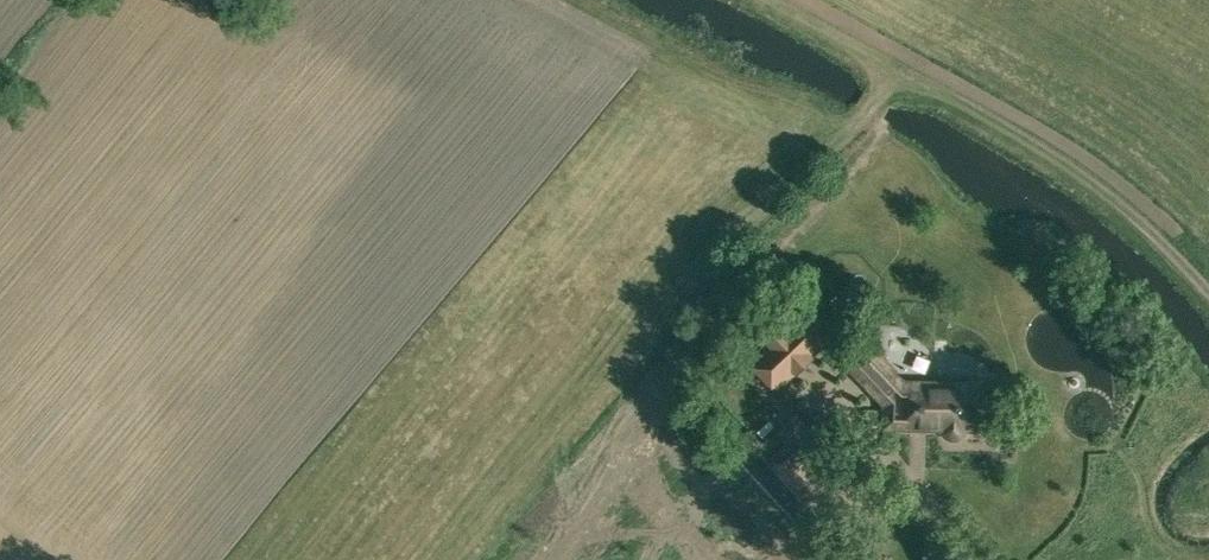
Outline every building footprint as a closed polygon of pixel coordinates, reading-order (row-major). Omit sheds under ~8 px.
[(778,388),(828,340),(802,313),(752,361),(778,388)] [(965,429),(965,427),(978,427),(982,423),(983,407),(990,400),(990,390),(983,382),(973,382),(965,389),(965,397),(946,397),(946,388),(946,389),(942,385),(915,384),(908,391),(880,362),(880,359),(873,351),(870,351),(867,348),(850,365),(888,404),(887,425),(913,425),(917,422),(927,422),(927,426),(943,426),(943,428),(944,430),(944,432),(945,433),(946,434),(948,436),(950,437),(953,438),(955,438),(956,438),(959,437),(961,436),(962,435),(963,433),(964,431),(965,430),(965,429)] [(818,482),(808,471),(828,452),(795,417),(780,432),(790,442),(769,462),(802,496),(818,482)]
